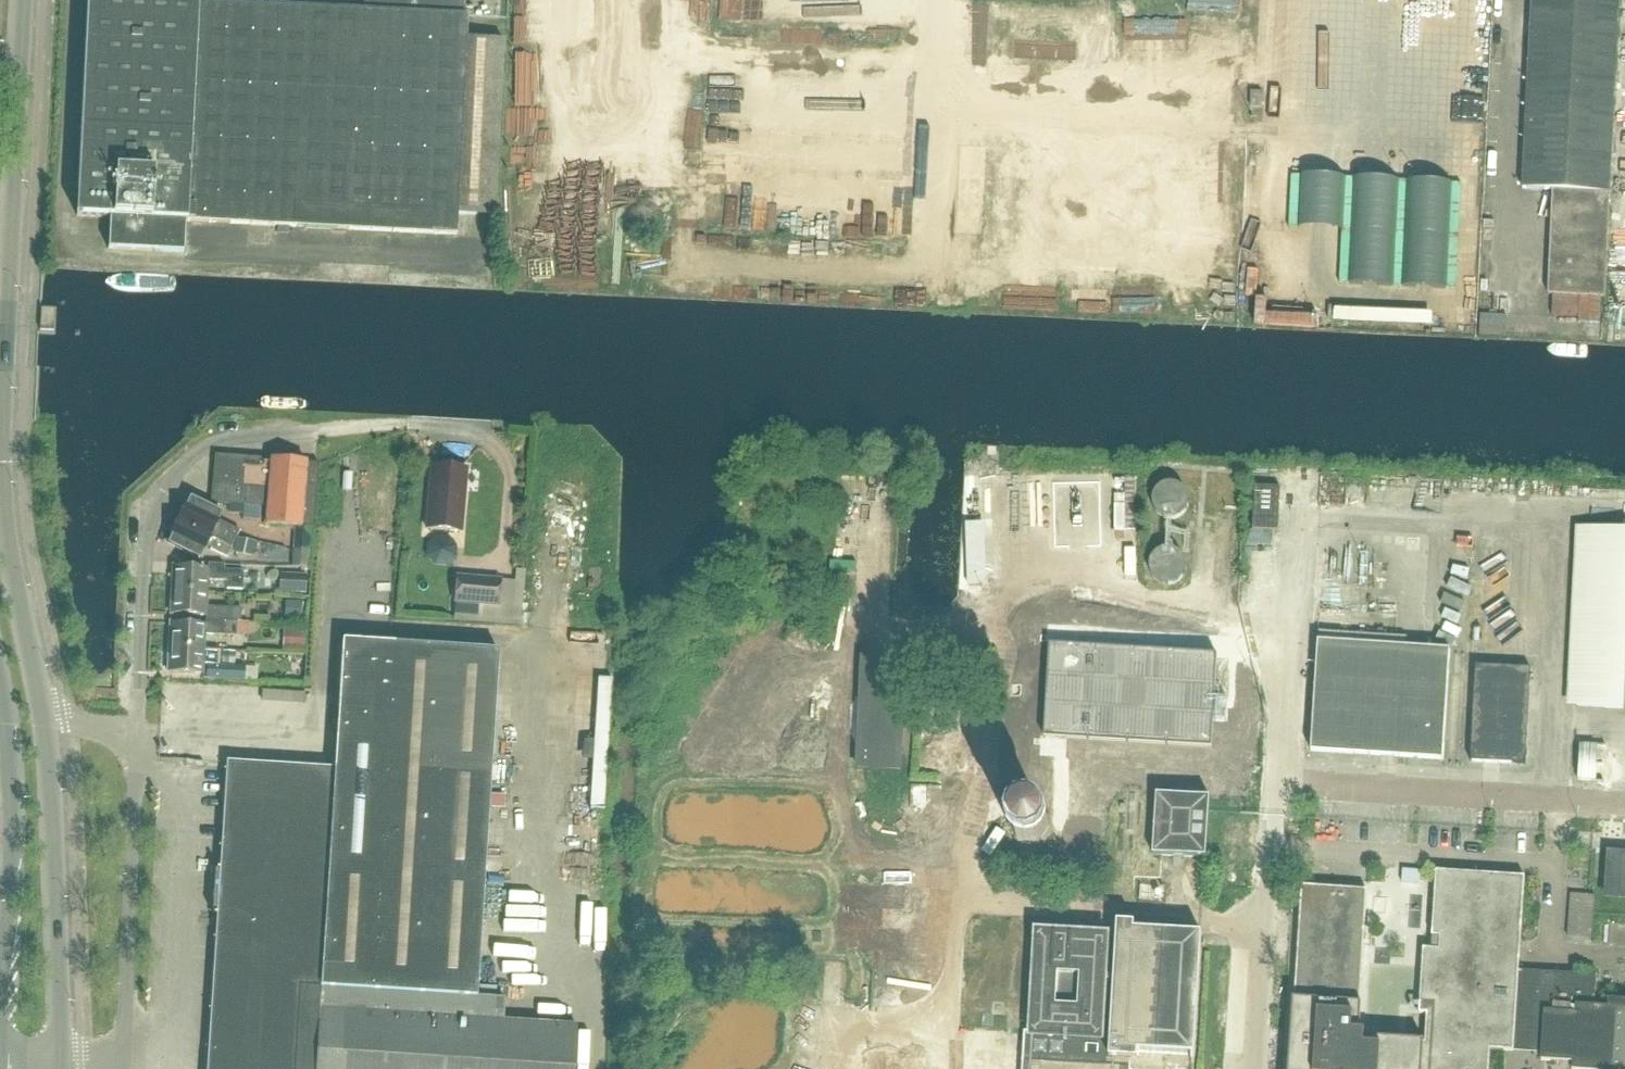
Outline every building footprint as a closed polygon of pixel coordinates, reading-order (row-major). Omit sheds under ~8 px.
[(1286,0),(1264,0),(1266,89),(1288,88),(1286,0)] [(1523,190),(1553,192),(1548,296),(1605,299),(1620,0),(1532,0),(1523,190)] [(69,177),(69,203),(143,205),(144,143),(128,142),(127,179),(69,177)] [(109,237),(109,253),(180,253),(180,238),(109,237)] [(1320,304),(1264,303),(1264,291),(1254,291),(1254,326),(1320,327),(1320,304)] [(54,309),(40,308),(39,331),(53,332),(54,309)] [(312,528),(317,464),(271,460),(214,456),(211,502),(229,504),(244,505),(267,506),(265,525),(300,528),(300,527),(312,528)] [(461,530),(465,467),(431,465),(426,528),(461,530)] [(1125,473),(1081,475),(1083,522),(1112,521),(1111,504),(1127,503),(1125,473)] [(1175,520),(1180,518),(1185,514),(1188,509),(1190,504),(1189,498),(1187,492),(1183,488),(1178,485),(1172,484),(1167,484),(1162,487),(1158,490),(1155,495),(1153,500),(1154,506),(1156,511),(1159,515),(1163,518),(1169,520),(1175,520)] [(1281,488),(1255,486),(1253,529),(1278,531),(1281,488)] [(550,501),(561,511),(570,500),(559,491),(550,501)] [(185,508),(184,507),(177,521),(231,547),(239,532),(217,522),(221,514),(190,499),(185,508)] [(244,505),(229,504),(228,514),(243,515),(244,505)] [(231,547),(177,521),(170,534),(172,535),(168,543),(199,558),(208,541),(211,549),(227,557),(231,547)] [(1013,537),(1037,536),(1036,522),(1012,524),(1013,537)] [(300,527),(300,528),(298,550),(310,551),(312,528),(300,527)] [(1585,529),(1576,708),(1623,710),(1624,668),(1624,531),(1585,529)] [(1112,534),(1113,597),(1132,597),(1132,533),(1112,534)] [(309,567),(310,551),(298,550),(293,549),(291,566),(309,567)] [(1172,549),(1168,549),(1166,549),(1160,551),(1156,555),(1152,560),(1151,565),(1151,571),(1153,577),(1157,581),(1162,584),(1168,586),(1173,585),(1178,583),(1183,579),(1185,575),(1187,569),(1187,564),(1185,559),(1182,554),(1177,551),(1172,549)] [(208,578),(223,579),(227,579),(226,590),(242,591),(243,571),(223,570),(223,565),(208,564),(207,568),(173,567),(171,591),(207,593),(208,578)] [(306,575),(280,574),(279,594),(306,595),(306,575)] [(457,575),(455,601),(499,604),(501,578),(457,575)] [(207,593),(171,591),(170,615),(185,615),(185,620),(240,623),(241,609),(206,607),(207,593)] [(240,623),(185,620),(185,623),(170,623),(169,648),(204,650),(205,634),(236,636),(236,634),(248,634),(248,623),(240,623)] [(333,769),(314,1068),(573,1068),(576,1026),(503,1021),(504,999),(476,997),(498,651),(342,641),(333,769)] [(1318,642),(1317,662),(1311,753),(1444,761),(1451,650),(1318,642)] [(1052,647),(1046,740),(1212,750),(1218,656),(1052,647)] [(204,650),(169,648),(167,673),(202,675),(201,679),(244,681),(244,668),(203,665),(204,650)] [(863,659),(858,769),(860,769),(860,768),(898,770),(898,771),(901,771),(906,661),(903,661),(903,662),(867,660),(867,659),(863,659)] [(1476,667),(1474,708),(1471,763),(1526,766),(1531,670),(1512,669),(1512,662),(1501,661),(1501,668),(1476,667)] [(591,800),(606,801),(611,673),(595,672),(591,800)] [(333,769),(226,762),(218,881),(206,1068),(314,1068),(333,769)] [(1153,856),(1172,857),(1206,859),(1210,799),(1157,796),(1153,856)] [(1018,845),(1033,845),(1040,846),(1051,828),(1041,810),(1020,808),(1009,826),(1018,845)] [(1606,897),(1624,899),(1624,855),(1609,854),(1606,897)] [(1302,887),(1294,1009),(1291,1010),(1291,1017),(1293,1017),(1290,1068),(1489,1068),(1490,1052),(1514,1053),(1515,1043),(1521,1044),(1521,1048),(1535,1049),(1535,1045),(1542,1046),(1541,1062),(1573,1064),(1573,1068),(1624,1068),(1624,1002),(1608,1001),(1608,1003),(1609,1003),(1609,1009),(1596,1008),(1597,977),(1547,974),(1546,982),(1519,981),(1525,877),(1436,872),(1431,938),(1441,938),(1440,951),(1423,950),(1419,1015),(1426,1016),(1424,1044),(1365,1040),(1365,1033),(1358,1033),(1367,891),(1302,887)] [(1595,897),(1570,896),(1567,938),(1593,939),(1595,897)] [(1105,991),(1108,937),(1104,936),(1104,937),(1092,936),(1038,933),(1032,1033),(1025,1032),(1022,1068),(1131,1068),(1132,1060),(1138,1060),(1138,1053),(1193,1056),(1192,1064),(1194,1064),(1202,934),(1135,930),(1135,924),(1117,923),(1112,1023),(1102,1023),(1104,991),(1105,991)] [(867,1068),(903,1068),(904,1042),(868,1040),(867,1068)] [(1176,1068),(1189,1068),(1190,1059),(1176,1058),(1176,1068)]
